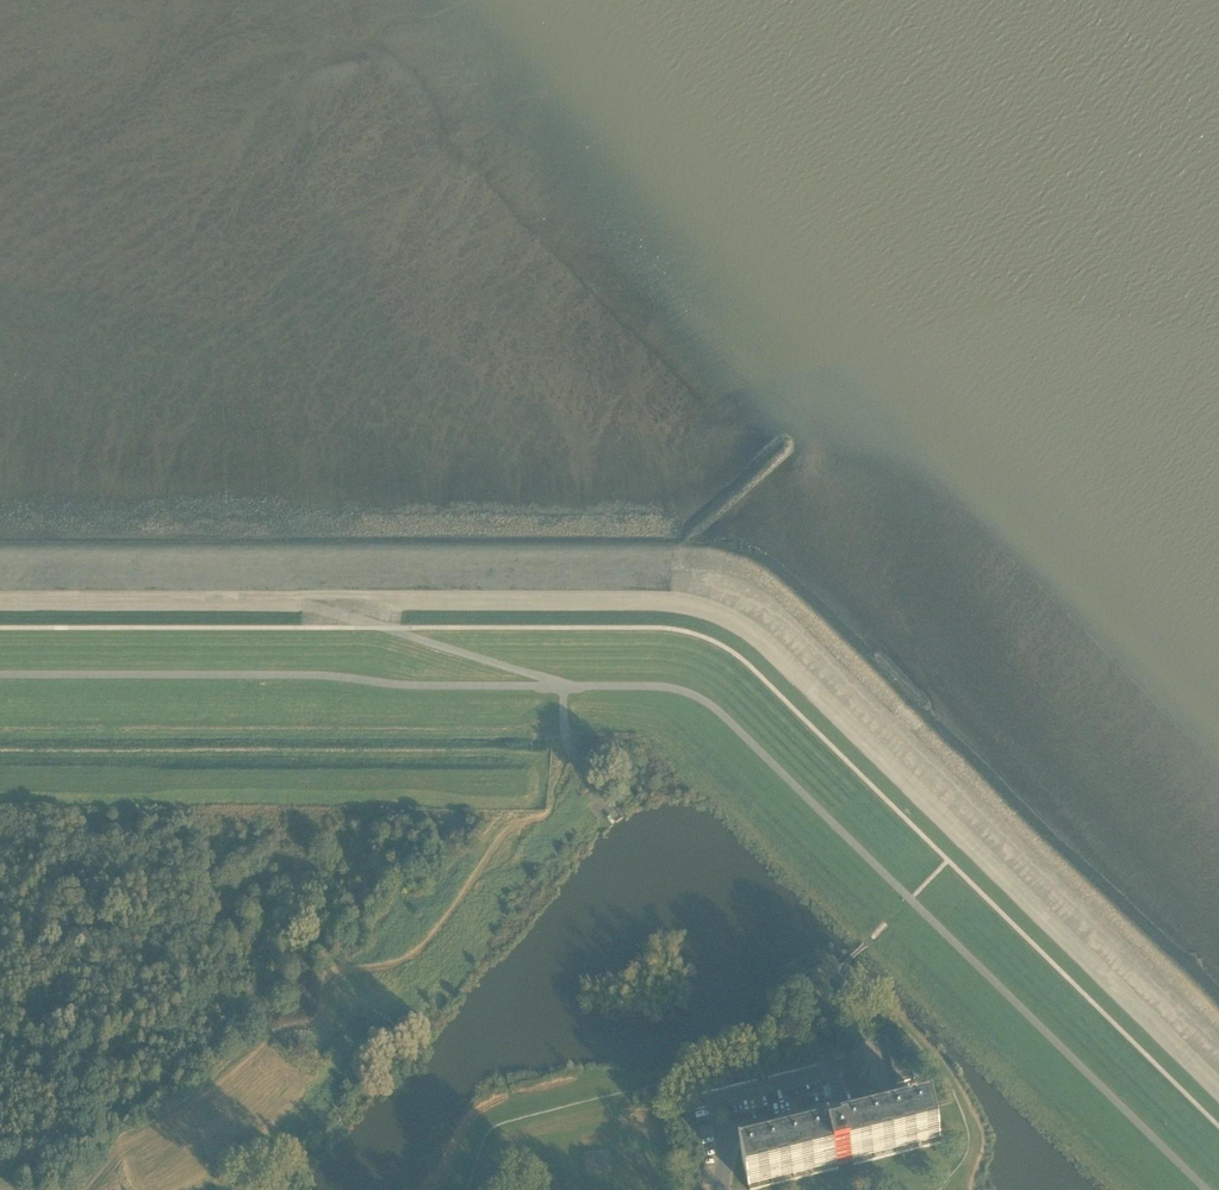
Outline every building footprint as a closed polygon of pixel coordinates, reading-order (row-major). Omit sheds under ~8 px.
[(886,1044),(900,1041),(898,1034),(884,1037),(886,1044)] [(841,1047),(838,1037),(831,1039),(834,1048),(841,1047)] [(888,1051),(902,1047),(900,1041),(886,1044),(888,1051)] [(847,1054),(861,1050),(859,1044),(845,1047),(847,1054)] [(833,1058),(847,1054),(845,1047),(831,1051),(833,1058)] [(890,1058),(903,1054),(902,1047),(888,1051),(890,1058)] [(849,1061),(863,1057),(861,1050),(847,1054),(849,1061)] [(810,1068),(817,1066),(813,1052),(807,1054),(810,1068)] [(803,1069),(810,1068),(807,1054),(800,1056),(803,1069)] [(835,1065),(849,1061),(847,1054),(833,1058),(835,1065)] [(891,1065),(905,1061),(903,1054),(890,1058),(891,1065)] [(796,1071),(803,1069),(800,1056),(793,1057),(796,1071)] [(789,1073),(796,1071),(793,1057),(786,1059),(789,1073)] [(851,1068),(864,1064),(863,1057),(849,1061),(851,1068)] [(782,1075),(789,1073),(786,1059),(779,1061),(782,1075)] [(775,1076),(782,1075),(779,1061),(772,1063),(775,1076)] [(837,1072),(851,1068),(849,1061),(835,1065),(837,1072)] [(893,1072),(907,1068),(905,1061),(891,1065),(893,1072)] [(768,1078),(775,1076),(772,1063),(765,1064),(768,1078)] [(853,1075),(859,1073),(866,1071),(864,1064),(851,1068),(853,1075)] [(751,1083),(758,1081),(754,1067),(747,1069),(751,1083)] [(839,1078),(853,1075),(851,1068),(837,1072),(839,1078)] [(895,1079),(909,1075),(907,1068),(893,1072),(895,1079)] [(744,1084),(751,1083),(747,1069),(740,1071),(744,1084)] [(737,1086),(744,1084),(740,1071),(733,1072),(737,1086)] [(730,1088),(737,1086),(733,1072),(726,1074),(730,1088)] [(723,1090),(730,1088),(726,1074),(720,1076),(723,1090)] [(845,1077),(848,1089),(857,1087),(854,1075),(845,1077)] [(897,1086),(911,1082),(909,1075),(895,1079),(897,1086)] [(716,1091),(723,1090),(720,1076),(713,1077),(716,1091)] [(709,1093),(716,1091),(713,1077),(706,1079),(709,1093)] [(702,1095),(709,1093),(706,1079),(699,1081),(702,1095)] [(690,1105),(704,1102),(702,1095),(688,1098),(690,1105)] [(692,1112),(706,1109),(704,1102),(690,1105),(692,1112)] [(939,1133),(934,1113),(846,1135),(843,1123),(835,1125),(837,1131),(830,1133),(831,1139),(743,1161),(750,1189),(763,1189),(942,1145),(939,1133)]
